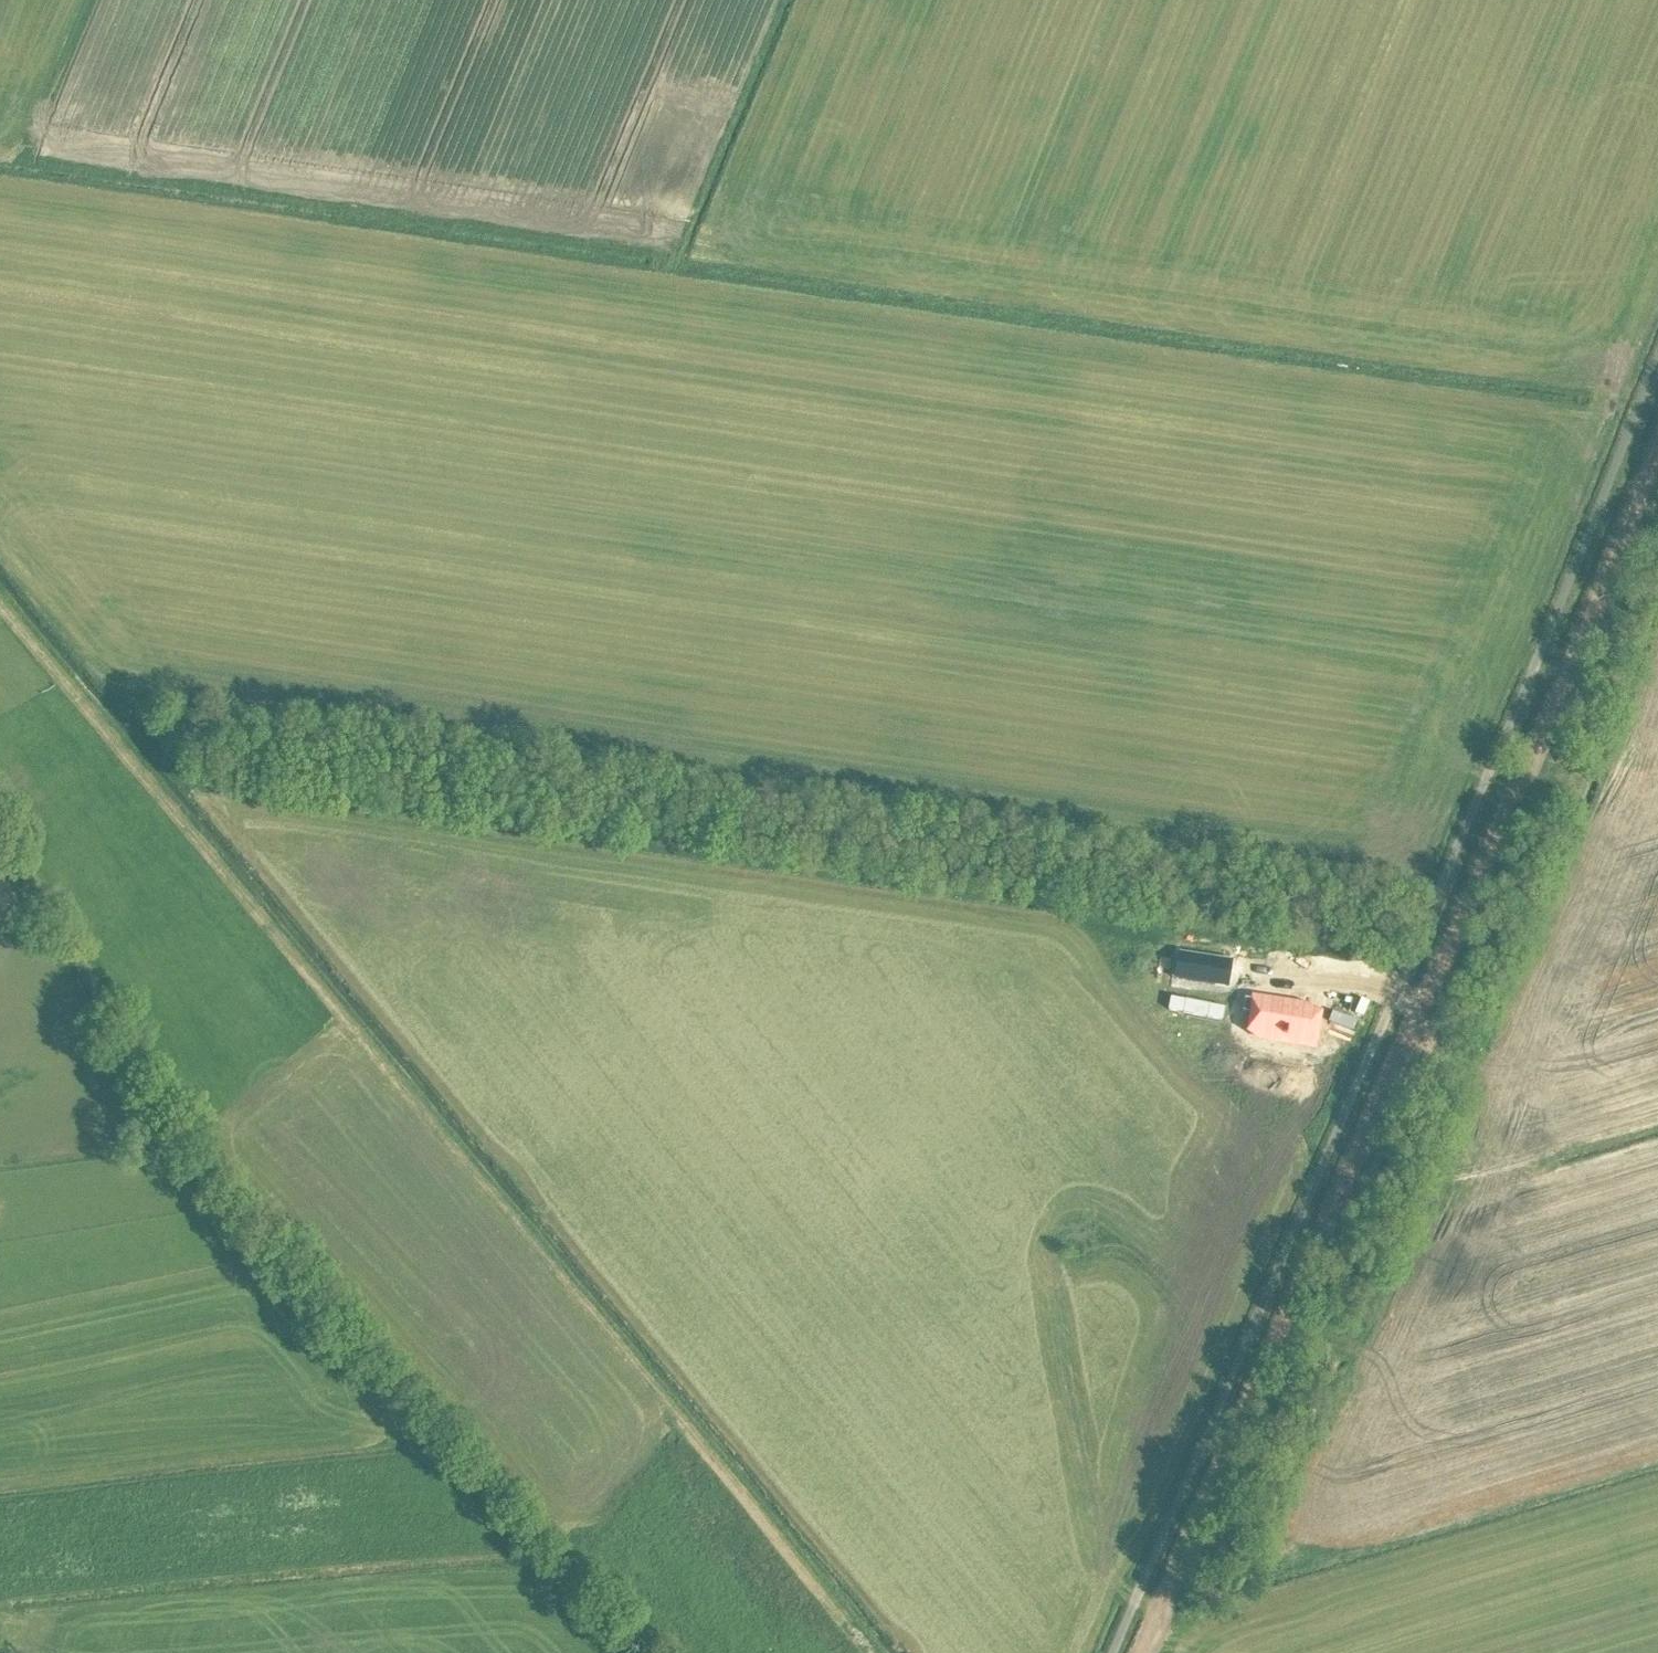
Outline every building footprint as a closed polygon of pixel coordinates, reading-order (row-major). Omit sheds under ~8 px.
[(1229,975),(1231,962),(1183,954),(1179,981),(1201,984),(1227,988),(1229,975)] [(1253,992),(1250,1011),(1265,1014),(1262,1032),(1315,1040),(1320,1007),(1302,1005),(1303,1000),(1253,992)]
